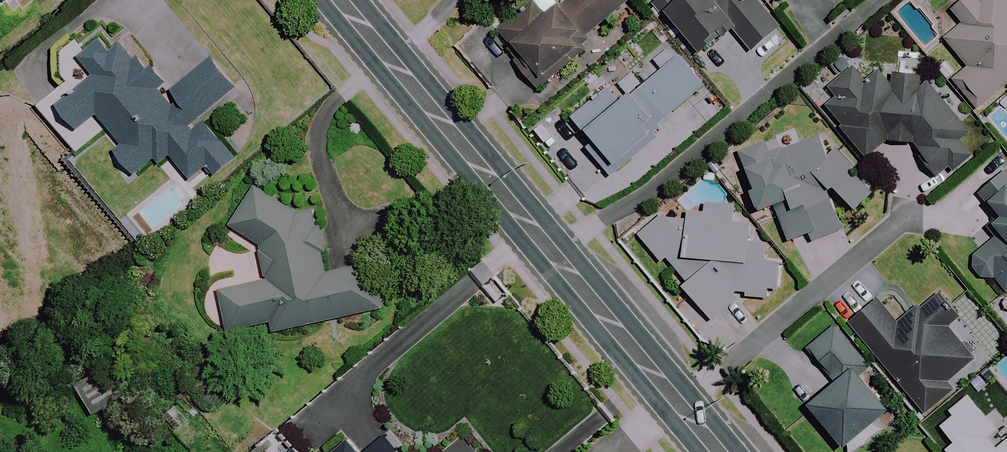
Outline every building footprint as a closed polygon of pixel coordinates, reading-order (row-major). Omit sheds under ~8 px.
[(557,0),(525,0),(494,25),(488,30),(538,93),(589,53),(580,42),(633,0),(565,0),(560,4),(557,0)] [(654,6),(700,56),(733,27),(763,60),(789,38),(755,0),(661,0),(654,6)] [(979,2),(977,0),(961,0),(949,10),(962,25),(941,42),(963,68),(948,80),(974,111),(1006,84),(1006,0),(981,0),(979,2)] [(152,161),(157,166),(167,156),(190,180),(205,167),(213,176),(236,157),(202,116),(235,89),(210,58),(168,93),(143,63),(141,65),(119,39),(112,46),(101,34),(77,54),(95,76),(58,106),(79,131),(98,116),(123,145),(114,153),(133,176),(152,161)] [(610,178),(655,141),(651,135),(706,90),(678,56),(631,94),(620,103),(609,88),(570,120),(592,147),(587,150),(610,178)] [(915,153),(935,177),(947,167),(951,172),(973,154),(961,139),(967,134),(928,84),(924,87),(908,66),(887,83),(881,75),(868,86),(852,67),(817,96),(867,157),(887,141),(915,142),(915,153)] [(855,212),(871,191),(822,132),(771,156),(765,141),(736,153),(760,210),(774,204),(789,241),(813,231),(816,239),(843,228),(828,192),(834,189),(855,212)] [(1005,172),(979,193),(1000,218),(986,229),(994,238),(972,255),(1004,294),(1006,291),(1006,174),(1005,172)] [(295,214),(258,186),(231,222),(247,234),(262,245),(270,280),(220,291),(229,331),(271,322),(273,332),(386,307),(376,264),(328,274),(323,250),(324,250),(315,209),(295,214)] [(768,287),(776,288),(778,260),(770,259),(771,241),(747,240),(748,226),(732,226),(733,204),(705,202),(704,206),(693,205),(674,222),(661,210),(637,235),(716,320),(738,301),(735,296),(735,291),(745,292),(745,298),(767,299),(768,287)] [(959,319),(938,295),(920,310),(917,307),(896,325),(876,300),(850,321),(926,412),(953,390),(947,383),(974,360),(948,328),(959,319)] [(851,369),(858,377),(868,368),(833,328),(807,350),(835,383),(851,369)] [(127,398),(111,366),(77,383),(93,415),(127,398)] [(851,369),(835,383),(809,405),(845,447),(887,411),(858,377),(851,369)] [(968,395),(937,421),(954,442),(946,449),(948,451),(1006,451),(1006,439),(996,448),(987,438),(996,430),(968,395)] [(283,432),(269,443),(276,451),(299,451),(283,432)] [(348,439),(332,451),(359,451),(348,439)]
